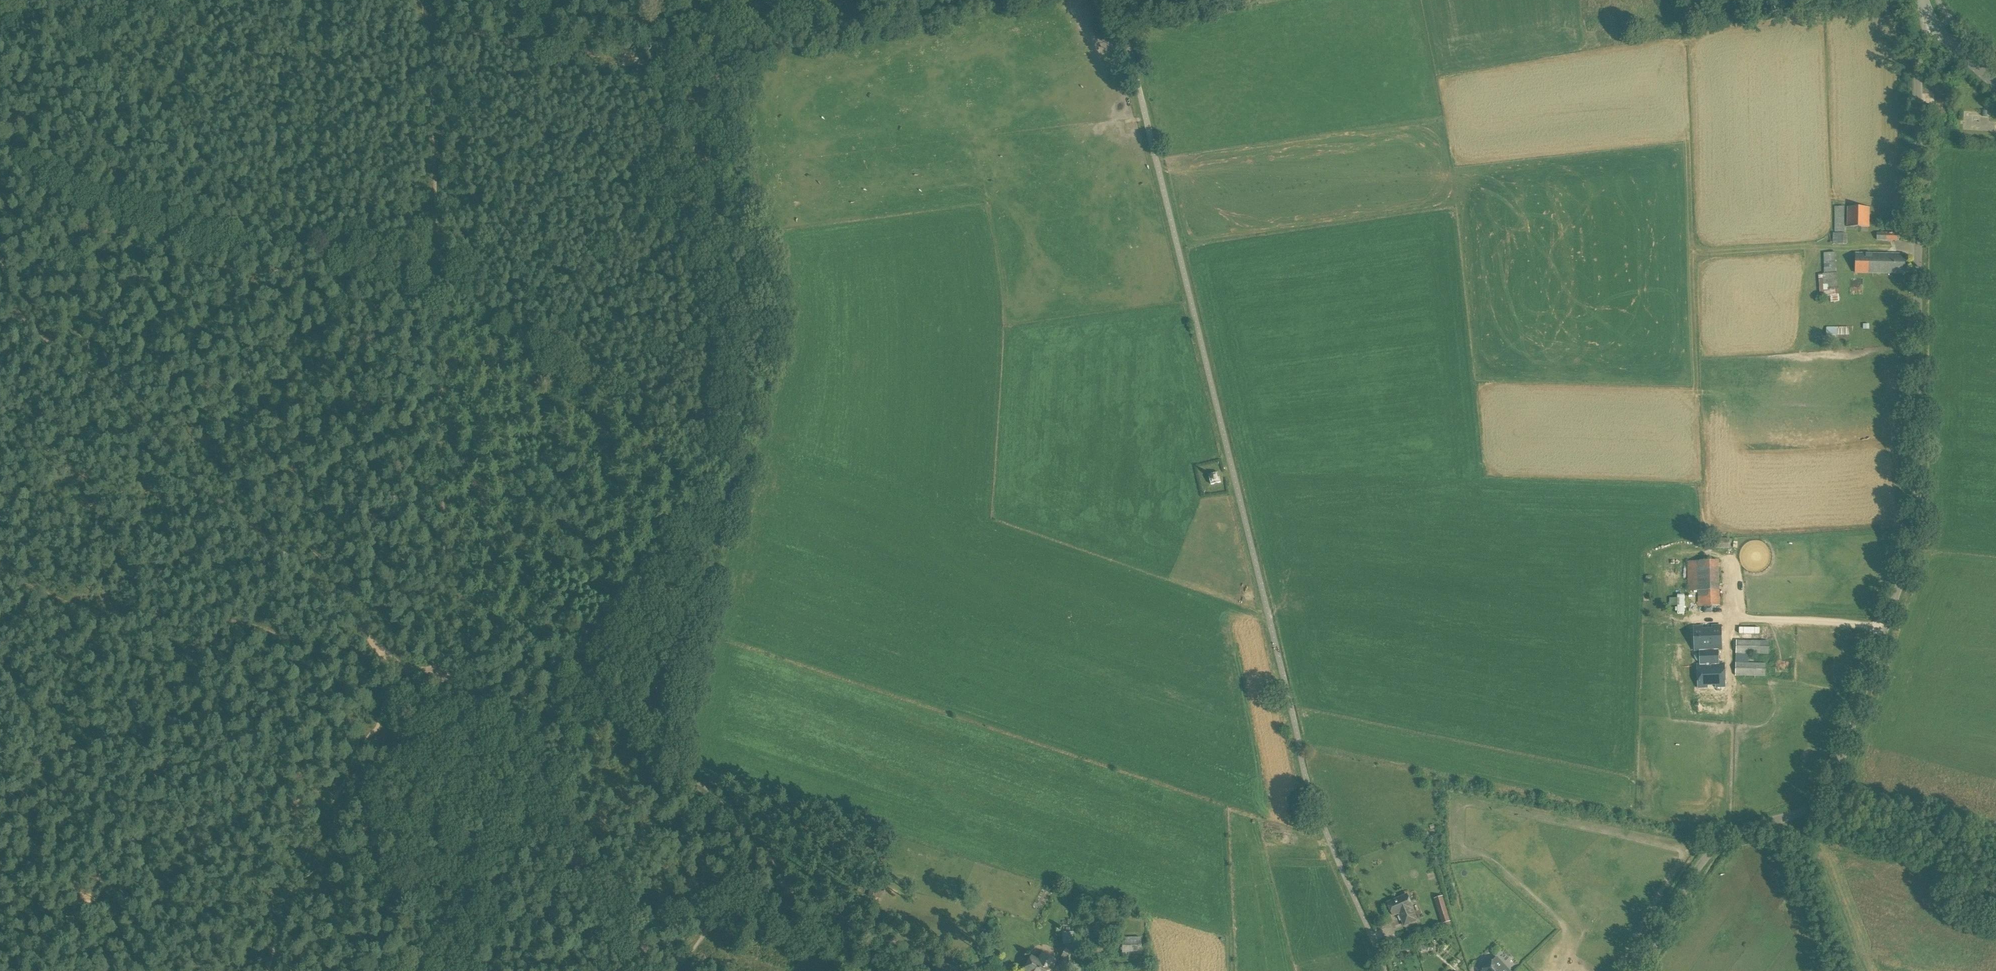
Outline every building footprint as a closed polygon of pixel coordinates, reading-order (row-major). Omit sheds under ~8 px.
[(1968,123),(1977,123),(1977,112),(1968,112),(1968,123)] [(1841,217),(1841,203),(1832,203),(1832,217),(1841,217)] [(1870,227),(1870,207),(1848,207),(1848,227),(1870,227)] [(1847,233),(1833,233),(1833,243),(1847,244),(1847,233)] [(1840,301),(1837,252),(1824,253),(1824,273),(1818,274),(1820,297),(1830,296),(1831,302),(1840,301)] [(1855,272),(1905,273),(1905,254),(1856,253),(1855,272)] [(1849,327),(1827,327),(1826,338),(1849,338),(1849,327)] [(1211,484),(1221,482),(1218,472),(1209,475),(1211,484)] [(1727,549),(1727,539),(1712,539),(1712,548),(1727,549)] [(1700,618),(1720,618),(1719,561),(1688,562),(1689,591),(1699,591),(1700,618)] [(1685,593),(1685,610),(1694,609),(1693,593),(1685,593)] [(1704,627),(1695,627),(1695,651),(1705,651),(1706,665),(1698,665),(1698,688),(1708,688),(1708,685),(1716,685),(1716,687),(1725,687),(1725,664),(1715,664),(1715,650),(1722,650),(1722,642),(1722,643),(1719,643),(1719,634),(1721,634),(1722,634),(1722,626),(1713,626),(1713,631),(1704,631),(1704,627)] [(1769,651),(1769,645),(1769,642),(1737,641),(1737,644),(1734,644),(1734,650),(1736,650),(1736,675),(1766,676),(1766,664),(1749,664),(1749,654),(1761,654),(1761,651),(1769,651)] [(1734,705),(1750,696),(1745,687),(1729,696),(1734,705)] [(1399,913),(1405,925),(1418,920),(1412,907),(1413,907),(1408,894),(1388,903),(1394,915),(1399,913)] [(1445,905),(1438,907),(1443,924),(1450,921),(1445,905)] [(1141,937),(1121,937),(1122,954),(1141,954),(1141,937)] [(1064,970),(1067,970),(1072,961),(1072,953),(1065,950),(1061,956),(1065,958),(1059,969),(1064,970)] [(1031,957),(1024,970),(1025,970),(1051,970),(1054,965),(1053,965),(1055,960),(1042,954),(1039,960),(1031,956),(1031,957)] [(1496,958),(1483,970),(1510,970),(1496,958)]
